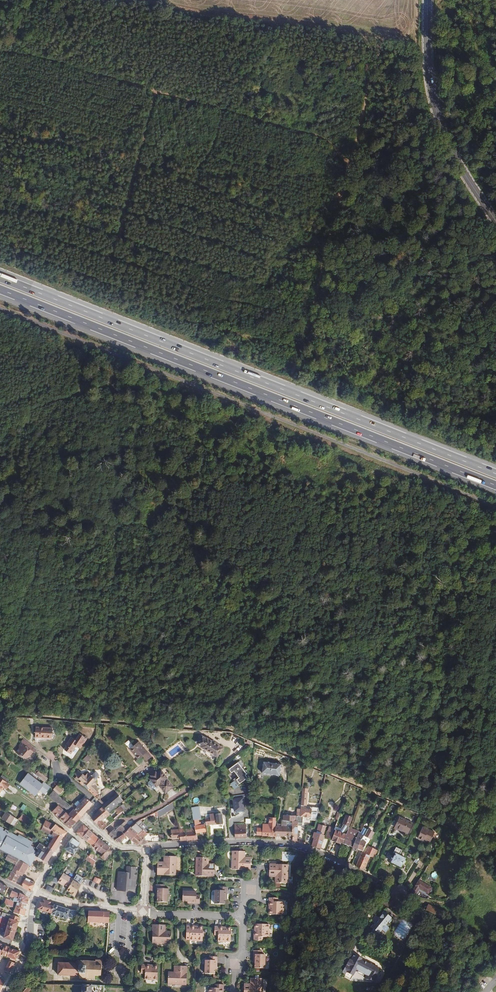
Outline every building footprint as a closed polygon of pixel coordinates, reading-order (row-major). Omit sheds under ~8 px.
[(39,742),(39,738),(52,738),(52,728),(36,727),(35,742),(39,742)] [(64,750),(71,754),(76,746),(80,748),(87,738),(80,733),(76,740),(71,737),(65,745),(67,746),(64,750)] [(197,744),(201,746),(201,748),(217,757),(223,748),(206,738),(202,736),(197,744)] [(33,752),(36,749),(23,738),(21,741),(21,743),(19,745),(19,749),(16,753),(19,756),(20,755),(21,756),(25,759),(28,756),(31,751),(32,752),(33,752)] [(138,760),(142,756),(146,761),(151,757),(138,741),(129,749),(138,760)] [(83,759),(87,763),(92,758),(88,754),(83,759)] [(248,774),(238,762),(228,769),(231,774),(234,772),(237,777),(234,780),(235,781),(231,784),(235,789),(238,786),(237,786),(247,777),(246,776),(248,774)] [(281,764),(263,762),(262,773),(279,775),(281,764)] [(48,778),(39,771),(38,771),(37,770),(34,773),(44,782),(48,778)] [(97,784),(95,782),(96,780),(90,774),(90,775),(88,773),(85,776),(78,770),(74,774),(77,776),(75,779),(78,781),(80,779),(81,780),(79,783),(95,797),(98,793),(97,791),(98,789),(95,786),(97,784)] [(163,781),(167,778),(161,770),(157,773),(154,770),(149,773),(152,777),(150,779),(151,781),(150,782),(149,782),(145,785),(148,789),(152,786),(151,785),(153,783),(156,787),(159,784),(165,792),(171,787),(167,781),(165,783),(163,781)] [(27,773),(20,784),(35,796),(43,785),(27,773)] [(4,787),(5,788),(8,784),(7,783),(8,783),(0,777),(0,792),(2,790),(4,787)] [(63,790),(57,785),(53,790),(54,790),(55,791),(59,795),(63,790)] [(63,800),(59,796),(60,795),(59,795),(55,791),(54,790),(49,796),(55,801),(58,803),(60,804),(63,800)] [(110,811),(123,801),(117,793),(107,803),(104,805),(110,811)] [(82,816),(92,806),(93,804),(88,799),(89,798),(87,797),(87,796),(75,809),(76,811),(82,816)] [(233,799),(235,811),(245,809),(243,797),(233,799)] [(72,807),(63,800),(60,804),(66,809),(67,809),(71,812),(69,815),(71,817),(77,822),(78,820),(82,816),(76,811),(75,809),(72,807)] [(159,817),(175,807),(174,801),(161,809),(157,811),(158,816),(159,817)] [(122,812),(126,809),(122,804),(115,810),(117,812),(111,817),(113,819),(114,819),(122,812)] [(110,811),(104,805),(99,810),(106,817),(106,818),(110,814),(109,813),(110,811)] [(59,818),(66,812),(58,806),(52,812),(59,818)] [(201,819),(199,806),(191,808),(193,820),(198,820),(201,819)] [(103,828),(106,825),(102,820),(106,817),(99,810),(91,817),(101,829),(103,828)] [(302,826),(303,817),(311,817),(311,820),(316,820),(318,811),(316,811),(316,812),(310,812),(310,814),(302,813),(303,811),(303,810),(300,810),(300,816),(297,816),(296,816),(296,821),(292,820),(292,823),(292,840),(296,841),(297,841),(298,826),(302,826)] [(18,819),(6,812),(2,818),(14,826),(18,819)] [(71,817),(69,815),(66,812),(59,818),(65,823),(71,817)] [(115,820),(123,813),(122,812),(114,819),(115,820)] [(222,823),(221,813),(216,814),(215,814),(215,813),(205,814),(205,818),(206,825),(222,823)] [(20,818),(27,827),(32,822),(24,814),(20,818)] [(353,817),(346,814),(343,823),(350,826),(353,817)] [(70,829),(77,822),(71,817),(65,823),(66,824),(70,829)] [(399,817),(395,827),(408,833),(413,823),(399,817)] [(206,831),(204,824),(200,825),(200,822),(198,822),(198,820),(193,820),(194,824),(195,828),(196,833),(206,831)] [(286,836),(287,821),(283,820),(282,820),(281,826),(275,825),(275,836),(286,836)] [(51,830),(54,825),(50,823),(49,824),(45,821),(43,825),(46,827),(48,828),(51,830)] [(123,834),(130,826),(125,822),(117,829),(122,834),(123,834)] [(247,838),(246,823),(234,824),(235,838),(241,838),(247,838)] [(63,837),(67,833),(67,832),(55,824),(54,825),(51,830),(60,835),(63,837)] [(275,825),(275,824),(263,824),(262,828),(256,827),(256,835),(275,836),(275,825)] [(321,845),(323,840),(324,835),(323,835),(326,826),(319,824),(316,833),(314,832),(312,838),(314,839),(312,846),(320,849),(321,845)] [(82,837),(89,829),(83,825),(77,832),(82,837)] [(138,833),(133,828),(134,827),(132,825),(131,826),(130,826),(123,834),(122,834),(122,835),(114,840),(115,840),(116,841),(119,843),(120,843),(126,837),(125,836),(126,836),(131,840),(131,839),(138,833)] [(10,832),(5,830),(4,831),(3,831),(3,829),(0,827),(0,847),(10,832)] [(330,839),(334,829),(329,827),(325,837),(330,839)] [(422,840),(423,838),(431,841),(435,832),(422,827),(417,838),(422,840)] [(54,851),(63,837),(60,835),(51,830),(48,828),(46,832),(54,836),(47,847),(48,848),(54,852),(54,851)] [(196,833),(195,828),(185,829),(186,840),(197,839),(196,833)] [(86,841),(93,833),(92,832),(89,829),(82,837),(86,841)] [(114,840),(122,835),(114,829),(108,835),(113,839),(114,840)] [(186,840),(185,829),(179,829),(180,831),(177,832),(177,830),(171,831),(172,839),(180,838),(181,841),(184,840),(186,840)] [(354,844),(356,838),(356,839),(359,832),(359,831),(354,829),(353,830),(351,836),(346,835),(343,844),(352,848),(354,844)] [(147,841),(145,839),(146,837),(148,835),(146,833),(143,830),(139,833),(138,833),(131,839),(131,840),(136,845),(145,844),(147,842),(148,841),(147,841)] [(340,845),(341,842),(342,843),(345,835),(335,831),(332,841),(340,845)] [(35,850),(34,850),(35,848),(31,846),(32,844),(22,839),(21,841),(18,839),(18,837),(10,832),(0,847),(0,850),(2,851),(12,857),(18,860),(24,863),(25,861),(29,863),(33,854),(35,850)] [(93,846),(99,839),(93,833),(86,841),(91,845),(93,846)] [(357,849),(361,840),(362,841),(364,836),(361,834),(360,837),(359,837),(358,839),(356,839),(356,838),(354,844),(352,848),(357,849)] [(366,847),(370,839),(364,836),(362,841),(361,840),(357,849),(358,849),(363,851),(365,846),(366,847)] [(78,847),(77,846),(80,842),(72,838),(69,841),(66,845),(65,849),(74,854),(79,847),(78,847)] [(105,843),(99,839),(93,846),(98,851),(105,843)] [(47,862),(53,853),(54,852),(48,848),(47,847),(39,843),(36,848),(39,850),(35,856),(36,856),(47,862)] [(107,857),(112,851),(109,848),(110,847),(111,848),(112,848),(111,847),(106,844),(105,843),(98,851),(102,854),(100,857),(105,861),(107,858),(107,857)] [(405,858),(399,855),(402,850),(396,847),(393,853),(395,854),(392,859),(391,858),(389,861),(391,862),(391,863),(401,868),(405,858)] [(364,871),(372,852),(369,851),(370,849),(367,848),(364,853),(362,852),(359,859),(355,867),(364,871)] [(2,851),(0,850),(0,856),(15,865),(18,860),(12,857),(2,851)] [(244,863),(245,857),(245,851),(232,851),(232,870),(251,870),(251,865),(251,863),(244,863)] [(31,867),(36,856),(35,856),(33,854),(29,863),(25,861),(24,863),(28,866),(31,867)] [(417,864),(422,856),(418,854),(414,863),(417,864)] [(89,856),(88,855),(86,859),(94,864),(95,861),(89,856)] [(176,875),(176,857),(164,856),(164,862),(163,868),(157,867),(157,875),(176,875)] [(214,877),(215,869),(208,869),(208,863),(209,858),(196,857),(196,876),(214,877)] [(16,883),(20,875),(21,876),(22,873),(24,874),(28,866),(24,863),(18,860),(15,865),(12,871),(7,879),(16,883)] [(287,883),(288,865),(269,864),(269,866),(269,871),(276,872),(275,877),(275,883),(287,883)] [(136,884),(136,879),(137,879),(137,870),(136,870),(134,870),(135,867),(129,866),(127,866),(127,872),(119,871),(117,890),(128,891),(128,888),(132,889),(132,884),(136,884)] [(73,880),(74,879),(63,873),(59,880),(57,882),(61,885),(62,883),(69,887),(73,880)] [(31,890),(35,883),(23,876),(18,884),(30,890),(31,890)] [(75,897),(80,883),(77,881),(76,882),(73,880),(69,887),(67,890),(71,892),(72,893),(71,894),(75,897)] [(432,888),(419,880),(413,891),(411,894),(415,896),(419,889),(429,894),(432,888)] [(0,883),(0,893),(5,895),(7,891),(9,887),(3,884),(0,883)] [(167,903),(167,889),(164,889),(164,885),(156,885),(155,893),(157,893),(157,897),(157,902),(167,903)] [(224,900),(225,895),(227,895),(227,887),(218,887),(218,890),(215,890),(214,904),(224,904),(224,900)] [(28,899),(28,898),(27,897),(20,893),(19,895),(12,891),(9,896),(10,897),(9,899),(6,899),(4,905),(6,905),(11,907),(13,908),(14,902),(17,902),(17,901),(26,904),(28,905),(28,900),(28,899)] [(196,895),(196,892),(182,891),(182,901),(187,901),(191,902),(191,903),(200,904),(200,895),(196,895)] [(283,915),(284,902),(278,901),(278,898),(269,898),(269,906),(270,906),(270,910),(269,910),(269,914),(283,915)] [(54,905),(55,905),(50,903),(51,902),(43,900),(42,903),(40,902),(37,909),(38,910),(51,914),(54,905)] [(25,916),(26,904),(17,901),(17,902),(16,904),(16,906),(13,913),(25,916)] [(443,911),(428,904),(426,910),(434,914),(440,917),(443,911)] [(67,919),(70,910),(69,910),(54,905),(51,914),(51,915),(67,920),(67,919)] [(75,921),(78,911),(70,910),(67,919),(75,921)] [(109,923),(110,913),(107,912),(99,912),(99,913),(95,913),(95,912),(94,912),(90,911),(88,922),(109,923)] [(385,926),(388,922),(390,923),(393,919),(389,916),(384,912),(379,918),(375,914),(371,921),(375,923),(372,928),(373,929),(372,932),(374,933),(375,933),(376,932),(379,934),(381,930),(384,932),(387,927),(385,926)] [(13,941),(20,918),(11,915),(3,938),(13,941)] [(269,937),(269,925),(255,924),(254,928),(256,929),(256,932),(254,932),(254,940),(262,941),(263,937),(269,937)] [(171,944),(171,931),(166,931),(160,931),(160,925),(153,925),(152,943),(171,944)] [(202,941),(203,926),(198,926),(198,927),(195,927),(195,926),(186,925),(186,934),(190,934),(189,940),(202,941)] [(231,942),(231,927),(227,927),(227,928),(223,928),(223,927),(223,926),(214,926),(214,935),(218,935),(218,941),(231,942)] [(10,948),(10,947),(4,945),(3,951),(1,955),(2,955),(7,957),(10,948)] [(19,953),(20,951),(10,948),(7,957),(10,958),(10,959),(15,961),(19,953)] [(265,968),(265,955),(262,954),(262,951),(253,950),(253,959),(255,959),(255,962),(255,968),(265,968)] [(377,966),(371,963),(371,965),(362,960),(355,956),(353,955),(351,960),(353,961),(346,974),(352,977),(358,968),(358,967),(367,971),(367,972),(372,975),(377,966)] [(217,965),(217,957),(209,956),(209,960),(205,960),(205,974),(215,974),(215,969),(215,965),(217,965)] [(101,976),(102,960),(96,959),(95,961),(76,960),(76,963),(58,962),(58,975),(79,976),(79,979),(95,979),(95,976),(101,976)] [(9,973),(14,963),(9,961),(4,971),(9,973)] [(158,980),(158,965),(153,965),(154,966),(150,966),(150,965),(141,964),(141,973),(145,974),(145,980),(158,980)] [(186,985),(187,966),(180,966),(179,972),(173,972),(168,972),(167,984),(186,985)] [(263,978),(250,978),(250,983),(250,989),(244,989),(244,991),(263,991),(263,978)]
